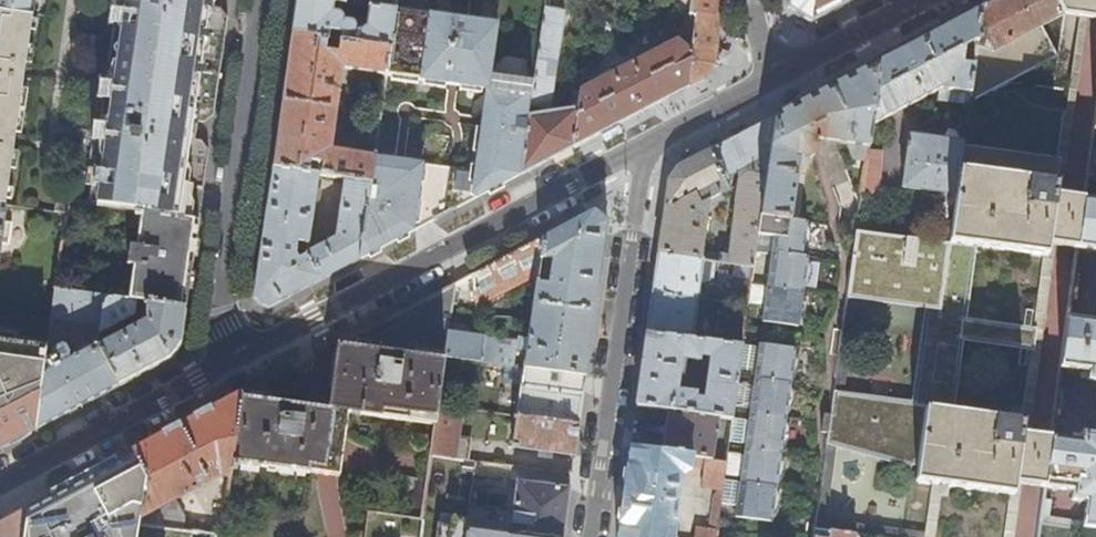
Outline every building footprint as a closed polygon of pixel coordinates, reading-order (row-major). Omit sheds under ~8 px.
[(4,205),(36,0),(0,0),(0,204),(4,205)] [(88,205),(136,212),(174,217),(178,186),(204,191),(210,153),(203,144),(174,140),(177,121),(204,125),(215,117),(229,20),(222,9),(194,5),(194,0),(118,0),(88,205)] [(332,151),(343,69),(387,75),(395,12),(371,9),(370,9),(367,29),(360,32),(354,23),(343,22),(343,19),(339,16),(333,14),(334,2),(316,0),(297,0),(295,15),(288,65),(278,132),(273,167),(309,172),(310,161),(323,163),(322,174),(345,177),(372,182),(375,158),(332,151)] [(397,0),(372,0),(371,9),(395,12),(396,10),(397,0)] [(722,0),(691,0),(689,14),(693,15),(689,49),(678,39),(580,89),(579,94),(574,93),(572,110),(529,117),(521,175),(549,160),(633,116),(704,79),(714,63),(722,0)] [(534,81),(531,107),(550,110),(565,4),(558,2),(556,11),(550,10),(551,0),(546,0),(534,81)] [(854,0),(789,0),(788,9),(811,23),(850,2),(854,0)] [(980,9),(968,94),(968,102),(1056,56),(1041,27),(1064,15),(1095,19),(1095,0),(996,0),(980,9)] [(931,34),(877,62),(874,89),(875,90),(871,126),(937,90),(968,94),(980,9),(931,34)] [(424,163),(415,231),(446,215),(521,175),(529,117),(531,107),(534,81),(492,76),(499,23),(396,10),(395,12),(387,75),(486,89),(476,171),(424,163)] [(815,96),(774,118),(758,234),(756,248),(772,250),(766,295),(751,293),(748,311),(764,313),(763,323),(798,328),(808,258),(803,257),(807,223),(790,220),(799,156),(806,161),(808,161),(812,160),(814,156),(815,145),(817,146),(817,142),(829,144),(851,147),(850,152),(860,154),(859,163),(866,164),(871,126),(875,90),(874,89),(877,62),(815,96)] [(702,260),(735,264),(754,267),(756,248),(758,234),(774,118),(733,139),(676,169),(667,182),(663,213),(658,253),(702,260)] [(962,148),(962,144),(908,136),(902,189),(956,196),(962,148)] [(1057,162),(962,148),(956,196),(953,219),(949,244),(856,232),(848,287),(931,298),(929,309),(916,405),(834,394),(826,457),(920,468),(918,482),(1016,495),(1018,482),(1024,435),(1025,423),(952,413),(962,340),(1033,349),(1035,330),(964,320),(974,247),(1048,257),(1050,245),(1056,197),(1057,184),(1055,184),(1057,162)] [(415,231),(424,163),(375,156),(375,158),(372,182),(362,259),(415,231)] [(267,308),(362,259),(372,182),(345,177),(337,237),(306,254),(306,256),(300,259),(295,248),(296,241),(305,242),(305,244),(309,244),(318,174),(309,172),(273,167),(264,235),(255,298),(267,308)] [(873,175),(865,174),(861,196),(870,197),(873,175)] [(1079,249),(1085,201),(1071,199),(1056,197),(1050,245),(1064,247),(1079,249)] [(1085,201),(1079,249),(1095,252),(1095,202),(1085,201)] [(591,335),(603,252),(607,221),(593,211),(543,239),(537,276),(524,368),(586,376),(591,335)] [(174,217),(136,212),(135,217),(141,218),(137,247),(131,246),(128,266),(134,267),(129,301),(135,302),(140,303),(186,310),(190,286),(200,221),(174,217)] [(81,236),(65,234),(64,244),(62,246),(61,257),(78,260),(81,236)] [(537,276),(543,239),(494,265),(473,276),(476,307),(537,276)] [(702,260),(658,253),(655,272),(652,294),(696,300),(703,301),(704,291),(698,290),(702,260)] [(752,280),(754,267),(735,264),(733,278),(752,280)] [(338,345),(445,357),(449,332),(455,285),(441,292),(338,345)] [(847,299),(929,309),(931,298),(848,287),(847,299)] [(106,298),(57,291),(54,314),(102,321),(106,298)] [(696,300),(652,294),(650,312),(647,334),(691,340),(696,300)] [(135,302),(129,301),(106,298),(102,321),(101,333),(134,316),(135,302)] [(186,310),(140,303),(140,307),(141,310),(146,311),(146,322),(99,347),(120,386),(147,372),(171,359),(181,345),(186,310)] [(1095,323),(1070,319),(1062,369),(1089,373),(1088,381),(1095,383),(1095,320),(1095,323)] [(706,330),(704,342),(743,347),(744,335),(706,330)] [(484,337),(449,332),(445,357),(480,362),(484,337)] [(739,370),(742,351),(743,347),(704,342),(691,340),(647,334),(641,377),(637,406),(668,411),(717,418),(732,420),(734,404),(737,386),(739,370)] [(517,341),(484,337),(480,362),(514,366),(517,341)] [(37,430),(45,375),(49,348),(0,341),(0,450),(37,430)] [(79,408),(120,386),(99,347),(99,344),(94,346),(95,349),(70,363),(70,355),(66,347),(62,347),(54,351),(53,355),(56,362),(51,363),(55,370),(45,375),(37,430),(79,408)] [(445,357),(338,345),(328,412),(348,415),(435,427),(438,407),(442,376),(445,357)] [(735,517),(771,522),(795,350),(759,345),(758,353),(742,351),(739,370),(756,372),(754,388),(737,386),(734,404),(751,406),(745,455),(728,452),(726,463),(725,471),(742,473),(735,517)] [(480,362),(445,357),(442,376),(478,380),(480,362)] [(579,425),(583,395),(521,387),(517,418),(579,425)] [(184,427),(134,454),(148,480),(143,517),(198,488),(195,482),(199,480),(202,487),(220,477),(231,478),(232,471),(241,399),(184,427)] [(305,409),(241,399),(232,471),(238,472),(238,466),(264,470),(308,476),(310,468),(312,456),(309,442),(301,441),(305,409)] [(438,407),(435,427),(431,457),(455,460),(462,410),(438,407)] [(321,411),(305,409),(301,441),(309,442),(312,456),(310,468),(314,469),(328,471),(340,472),(348,415),(328,412),(321,411)] [(717,418),(668,411),(662,453),(711,460),(717,418)] [(574,457),(579,425),(517,418),(511,416),(511,422),(516,423),(513,448),(574,457)] [(1095,435),(1081,434),(1080,442),(1053,439),(1052,443),(1046,487),(1046,488),(1072,492),(1071,500),(1085,502),(1082,528),(1088,528),(1095,529),(1095,428),(1095,435)] [(1039,437),(1024,435),(1018,482),(1033,485),(1046,487),(1052,443),(1053,439),(1039,437)] [(726,463),(711,461),(711,460),(662,453),(631,449),(625,496),(619,536),(674,536),(673,535),(681,476),(689,472),(691,467),(704,469),(701,488),(716,490),(715,497),(714,496),(710,524),(712,525),(711,532),(695,529),(694,536),(716,536),(725,471),(726,463)] [(143,517),(148,480),(134,454),(106,468),(27,510),(23,536),(222,536),(223,536),(142,526),(143,517)] [(455,460),(431,457),(428,474),(460,478),(462,461),(455,460)] [(413,480),(408,520),(422,522),(427,482),(413,480)] [(483,531),(501,533),(531,536),(564,536),(570,489),(518,482),(512,528),(504,527),(505,522),(502,518),(485,515),(483,531)] [(27,510),(0,524),(0,536),(23,536),(27,510)] [(1088,528),(1087,536),(1095,536),(1095,529),(1088,528)]
